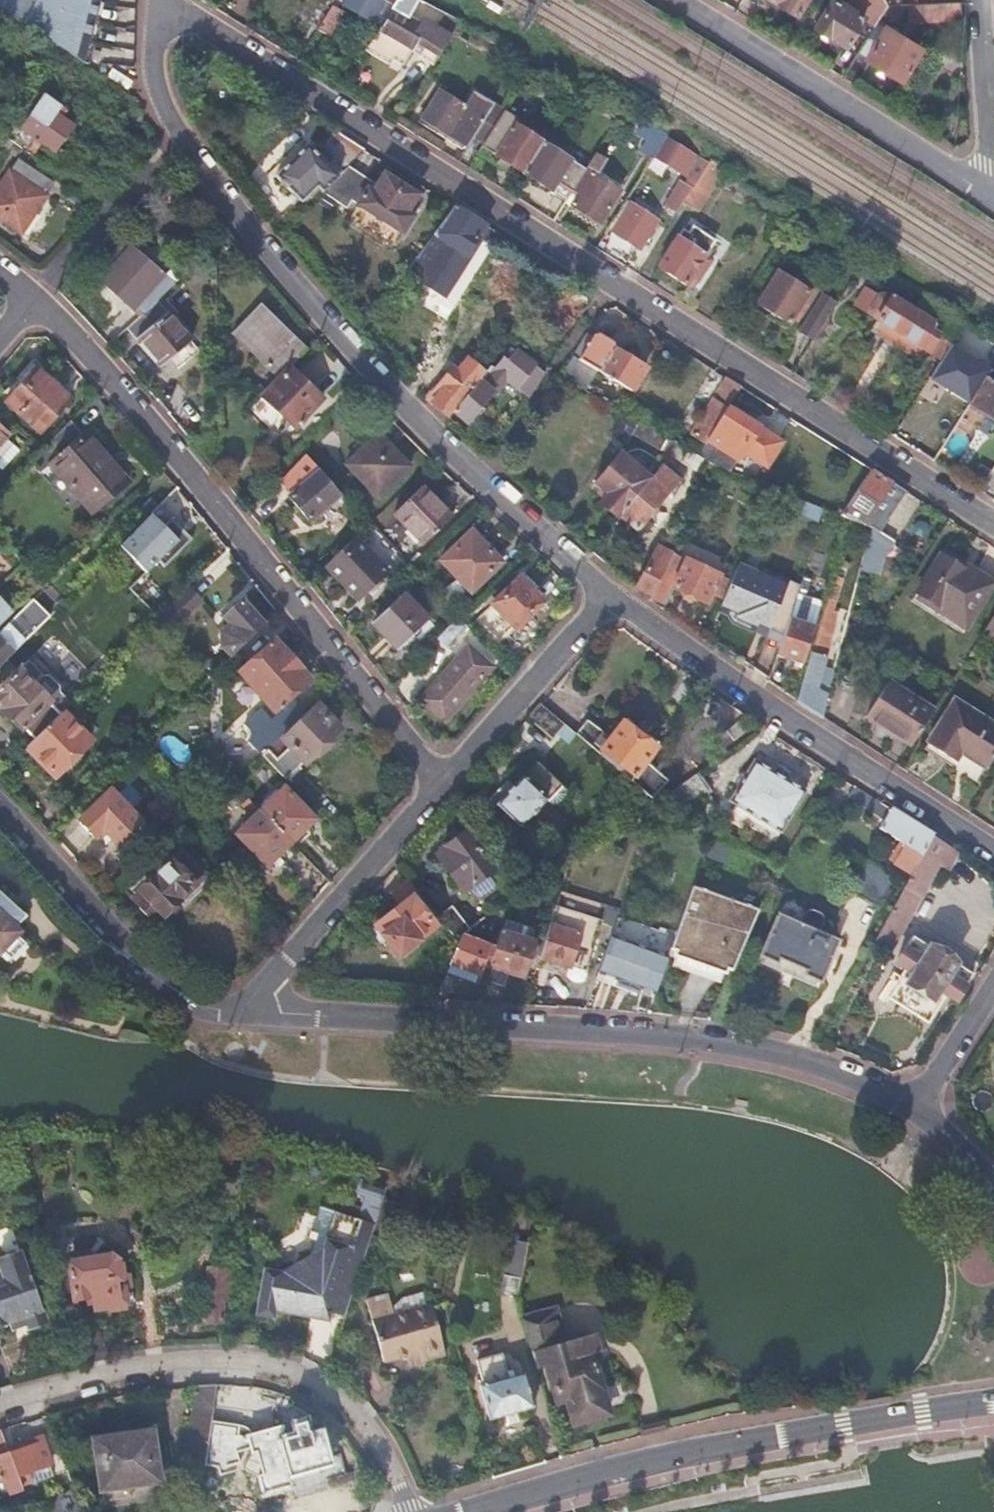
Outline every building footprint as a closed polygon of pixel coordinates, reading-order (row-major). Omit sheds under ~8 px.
[(54,43),(82,61),(98,0),(0,0),(0,10),(54,43)] [(344,4),(370,21),(384,0),(347,0),(344,4)] [(393,5),(364,50),(387,64),(391,57),(401,64),(416,42),(426,48),(437,31),(422,21),(420,25),(407,18),(418,0),(396,0),(393,5)] [(806,0),(774,0),(797,14),(806,0)] [(836,0),(827,0),(813,23),(846,44),(862,17),(836,0)] [(924,23),(960,20),(959,2),(931,4),(922,5),(924,23)] [(343,13),(331,6),(316,29),(328,36),(343,13)] [(895,24),(906,6),(886,7),(882,15),(895,24)] [(437,31),(426,48),(420,57),(432,65),(461,21),(448,14),(437,31)] [(843,77),(855,84),(871,57),(900,77),(919,47),(877,22),(843,77)] [(4,138),(41,164),(73,123),(53,109),(65,91),(37,70),(14,107),(22,113),(4,138)] [(471,139),(481,146),(503,112),(471,93),(464,104),(440,89),(419,119),(465,148),(471,139)] [(503,112),(481,146),(522,173),(541,144),(524,132),(528,126),(504,110),(503,112)] [(667,134),(644,121),(637,133),(648,141),(641,152),(651,159),(653,156),(665,137),(667,134)] [(361,147),(333,130),(326,143),(332,148),(327,153),(342,167),(345,165),(361,147)] [(665,137),(653,156),(679,172),(687,160),(690,162),(694,157),(665,137)] [(319,191),(337,173),(304,144),(274,175),(299,200),(302,198),(307,204),(319,191)] [(541,144),(522,173),(550,191),(554,184),(557,187),(554,193),(565,201),(572,191),(584,172),(541,144)] [(586,173),(584,172),(572,191),(578,194),(570,206),(599,223),(619,192),(594,175),(603,162),(595,157),(586,173)] [(685,177),(695,184),(708,163),(699,157),(685,177)] [(51,184),(17,159),(0,184),(0,217),(20,231),(51,184)] [(345,165),(342,167),(337,173),(319,191),(344,209),(350,200),(399,232),(421,198),(381,173),(375,183),(345,165)] [(666,205),(677,213),(692,189),(681,181),(666,205)] [(625,200),(608,227),(613,231),(612,233),(638,249),(656,220),(625,200)] [(448,280),(484,225),(452,205),(434,230),(416,258),(448,280)] [(656,268),(684,286),(703,255),(691,247),(695,241),(688,237),(690,234),(682,229),(656,268)] [(141,299),(149,307),(172,285),(125,242),(98,271),(104,276),(101,279),(132,308),(141,299)] [(757,305),(787,325),(796,310),(801,314),(818,286),(799,274),(794,282),(778,272),(757,305)] [(876,321),(939,361),(963,323),(939,305),(931,316),(943,325),(936,334),(928,329),(932,323),(891,297),(888,298),(882,294),(878,295),(869,309),(870,315),(876,319),(876,321)] [(799,331),(812,341),(836,304),(822,295),(799,331)] [(291,367),(306,350),(273,320),(276,317),(261,303),(235,333),(284,376),(291,367)] [(190,341),(166,312),(136,338),(160,367),(190,341)] [(579,359),(571,354),(558,376),(584,390),(596,369),(629,392),(644,369),(613,350),(611,342),(600,335),(592,337),(579,359)] [(501,358),(491,369),(504,380),(516,390),(532,368),(512,352),(505,361),(501,358)] [(453,368),(428,401),(448,418),(452,413),(478,380),(482,374),(465,361),(457,371),(453,368)] [(969,404),(993,421),(993,365),(969,404)] [(284,376),(264,399),(295,428),(323,397),(291,367),(284,376)] [(488,367),(482,374),(478,380),(491,392),(494,394),(504,380),(491,369),(488,367)] [(526,398),(541,375),(532,368),(516,390),(526,398)] [(69,399),(34,369),(4,401),(40,432),(69,399)] [(725,407),(739,386),(723,376),(687,432),(702,443),(725,407)] [(478,380),(452,413),(466,424),(491,392),(478,380)] [(757,427),(725,407),(702,443),(695,453),(718,466),(728,473),(742,450),(753,433),(757,427)] [(677,444),(635,419),(632,422),(620,415),(608,436),(621,443),(628,431),(659,449),(671,456),(677,444)] [(82,432),(71,420),(41,450),(30,462),(39,472),(44,467),(87,515),(129,477),(87,429),(82,432)] [(774,446),(753,433),(742,450),(763,464),(774,446)] [(408,465),(378,434),(347,466),(376,496),(408,465)] [(686,465),(693,453),(677,444),(671,456),(686,465)] [(597,501),(616,516),(618,514),(646,477),(643,475),(614,452),(591,482),(604,493),(597,501)] [(337,496),(311,464),(284,486),(290,494),(288,496),(309,521),(337,496)] [(646,477),(618,514),(634,528),(672,479),(655,466),(646,477)] [(861,523),(887,480),(869,469),(839,515),(847,518),(861,523)] [(452,515),(422,486),(394,513),(423,543),(452,515)] [(142,521),(158,506),(150,498),(135,513),(142,521)] [(885,538),(875,528),(869,526),(859,567),(876,571),(885,538)] [(500,561),(471,530),(441,560),(469,590),(500,561)] [(387,572),(354,538),(325,565),(358,601),(387,572)] [(23,563),(5,541),(0,546),(0,584),(23,563)] [(638,586),(652,595),(672,554),(658,546),(638,586)] [(990,582),(942,548),(914,592),(943,611),(942,614),(955,623),(962,626),(990,582)] [(650,599),(662,607),(672,586),(705,603),(710,593),(721,599),(728,582),(672,554),(652,595),(650,599)] [(758,621),(782,632),(798,582),(760,565),(756,571),(737,562),(728,582),(721,599),(718,606),(734,615),(733,619),(754,629),(758,621)] [(40,585),(23,563),(0,584),(0,602),(11,613),(40,585)] [(816,630),(829,634),(834,614),(829,612),(840,577),(832,574),(816,630)] [(782,632),(776,654),(800,662),(819,600),(803,595),(809,577),(800,575),(798,582),(782,632)] [(542,602),(518,577),(492,603),(515,627),(542,602)] [(952,627),(955,623),(942,614),(943,611),(914,592),(910,599),(952,627)] [(426,621),(404,596),(374,624),(396,649),(426,621)] [(51,615),(34,599),(0,632),(0,668),(51,615)] [(232,656),(263,627),(241,601),(224,617),(230,626),(222,634),(223,646),(232,656)] [(11,613),(0,602),(0,623),(11,613)] [(196,609),(167,610),(168,625),(197,624),(196,609)] [(985,624),(993,630),(993,609),(985,624)] [(466,626),(458,617),(437,638),(445,646),(466,626)] [(799,702),(822,717),(833,671),(820,668),(829,634),(816,630),(797,700),(799,702)] [(308,680),(273,640),(239,672),(274,711),(308,680)] [(492,665),(467,644),(419,700),(444,722),(492,665)] [(61,712),(70,703),(28,659),(0,686),(0,695),(8,704),(3,709),(20,728),(22,726),(34,738),(61,712)] [(865,714),(891,732),(913,698),(886,681),(865,714)] [(313,706),(325,695),(314,682),(291,702),(294,705),(303,715),(313,706)] [(984,764),(993,749),(993,724),(954,699),(927,743),(953,760),(960,750),(984,764)] [(564,723),(540,702),(527,716),(551,738),(564,723)] [(303,715),(294,705),(272,723),(282,735),(283,734),(292,725),(303,715)] [(261,756),(284,780),(335,732),(313,706),(303,715),(292,725),(283,734),(291,744),(286,748),(278,739),(261,756)] [(34,738),(25,746),(53,775),(78,753),(64,738),(75,727),(61,712),(34,738)] [(651,798),(666,778),(642,761),(656,743),(624,720),(610,737),(587,719),(576,733),(651,798)] [(727,800),(779,831),(802,790),(751,759),(727,800)] [(565,790),(536,764),(523,779),(519,779),(496,804),(520,828),(546,800),(552,805),(558,804),(566,795),(565,790)] [(659,798),(676,786),(666,778),(651,798),(655,801),(659,798)] [(882,818),(889,807),(852,784),(846,794),(882,818)] [(108,790),(79,818),(94,834),(102,827),(116,841),(125,831),(132,835),(137,832),(137,826),(134,823),(137,820),(108,790)] [(261,814),(290,842),(311,820),(282,792),(261,814)] [(247,800),(257,809),(264,803),(253,793),(247,800)] [(250,816),(257,809),(247,800),(240,806),(250,816)] [(939,858),(948,845),(889,807),(882,818),(878,825),(936,863),(939,858)] [(267,865),(290,842),(261,814),(238,836),(267,865)] [(441,855),(467,884),(483,870),(484,872),(489,868),(462,834),(455,839),(457,842),(441,855)] [(172,845),(122,891),(153,923),(163,914),(166,916),(180,903),(179,900),(203,877),(172,845)] [(954,868),(963,854),(948,845),(939,858),(954,868)] [(931,905),(954,868),(939,858),(936,863),(916,893),(915,895),(928,902),(931,905)] [(436,917),(408,882),(395,893),(404,905),(377,927),(397,953),(411,943),(409,941),(437,919),(436,917)] [(727,967),(732,969),(759,908),(694,887),(672,949),(676,950),(675,955),(726,971),(727,967)] [(0,950),(16,933),(13,930),(26,917),(0,893),(0,950)] [(893,957),(928,902),(915,895),(880,949),(893,957)] [(454,939),(460,935),(461,934),(469,929),(451,906),(436,917),(437,919),(454,939)] [(555,906),(539,957),(570,966),(566,977),(567,978),(568,979),(569,980),(570,981),(571,981),(571,982),(572,982),(573,983),(574,983),(575,983),(576,983),(577,983),(578,983),(579,983),(580,983),(581,983),(582,982),(583,982),(584,982),(601,920),(555,906)] [(757,965),(818,991),(837,948),(775,922),(757,965)] [(494,944),(488,966),(521,976),(532,941),(499,930),(498,931),(494,944)] [(16,933),(0,950),(11,960),(27,943),(16,933)] [(479,965),(487,967),(488,966),(494,944),(461,934),(460,935),(448,965),(476,973),(479,965)] [(611,937),(597,978),(638,994),(640,989),(656,995),(669,959),(611,937)] [(939,990),(954,1000),(969,974),(947,960),(949,958),(936,949),(934,952),(910,937),(895,961),(911,972),(904,983),(931,1001),(939,990)] [(357,1219),(374,1224),(386,1189),(369,1184),(357,1219)] [(374,1224),(319,1208),(311,1237),(324,1241),(374,1224)] [(374,1224),(324,1241),(319,1252),(282,1273),(262,1269),(254,1318),(272,1321),(273,1313),(329,1324),(331,1315),(344,1317),(374,1224)] [(114,1263),(108,1257),(60,1263),(66,1307),(87,1304),(89,1316),(105,1314),(107,1316),(124,1313),(126,1307),(120,1267),(114,1263)] [(23,1275),(18,1258),(0,1264),(0,1329),(7,1326),(22,1321),(26,1330),(32,1332),(43,1327),(44,1321),(43,1318),(41,1315),(38,1315),(23,1275)] [(230,1304),(232,1270),(207,1269),(204,1327),(223,1328),(224,1303),(230,1304)] [(420,1351),(423,1360),(447,1354),(434,1305),(425,1307),(421,1292),(400,1297),(394,1306),(391,1294),(369,1299),(384,1360),(406,1354),(420,1351)] [(522,1317),(536,1367),(545,1365),(555,1401),(564,1399),(570,1421),(607,1410),(590,1353),(598,1351),(593,1333),(564,1340),(555,1309),(522,1317)] [(22,1321),(7,1326),(12,1329),(26,1330),(22,1321)] [(408,1365),(423,1360),(420,1351),(406,1354),(408,1365)] [(480,1387),(490,1421),(533,1409),(522,1375),(509,1378),(502,1355),(477,1362),(484,1386),(480,1387)] [(193,1386),(192,1386),(181,1463),(203,1466),(214,1385),(209,1385),(193,1386)] [(283,1480),(328,1467),(318,1431),(292,1438),(289,1427),(277,1431),(276,1428),(242,1436),(247,1455),(234,1470),(253,1478),(256,1496),(258,1496),(286,1488),(283,1480)] [(0,1430),(0,1481),(5,1480),(10,1493),(22,1489),(20,1485),(29,1481),(26,1472),(49,1464),(50,1464),(41,1437),(7,1449),(0,1430)] [(94,1437),(100,1491),(159,1484),(153,1430),(94,1437)] [(29,1481),(30,1483),(53,1475),(49,1464),(26,1472),(29,1481)]
